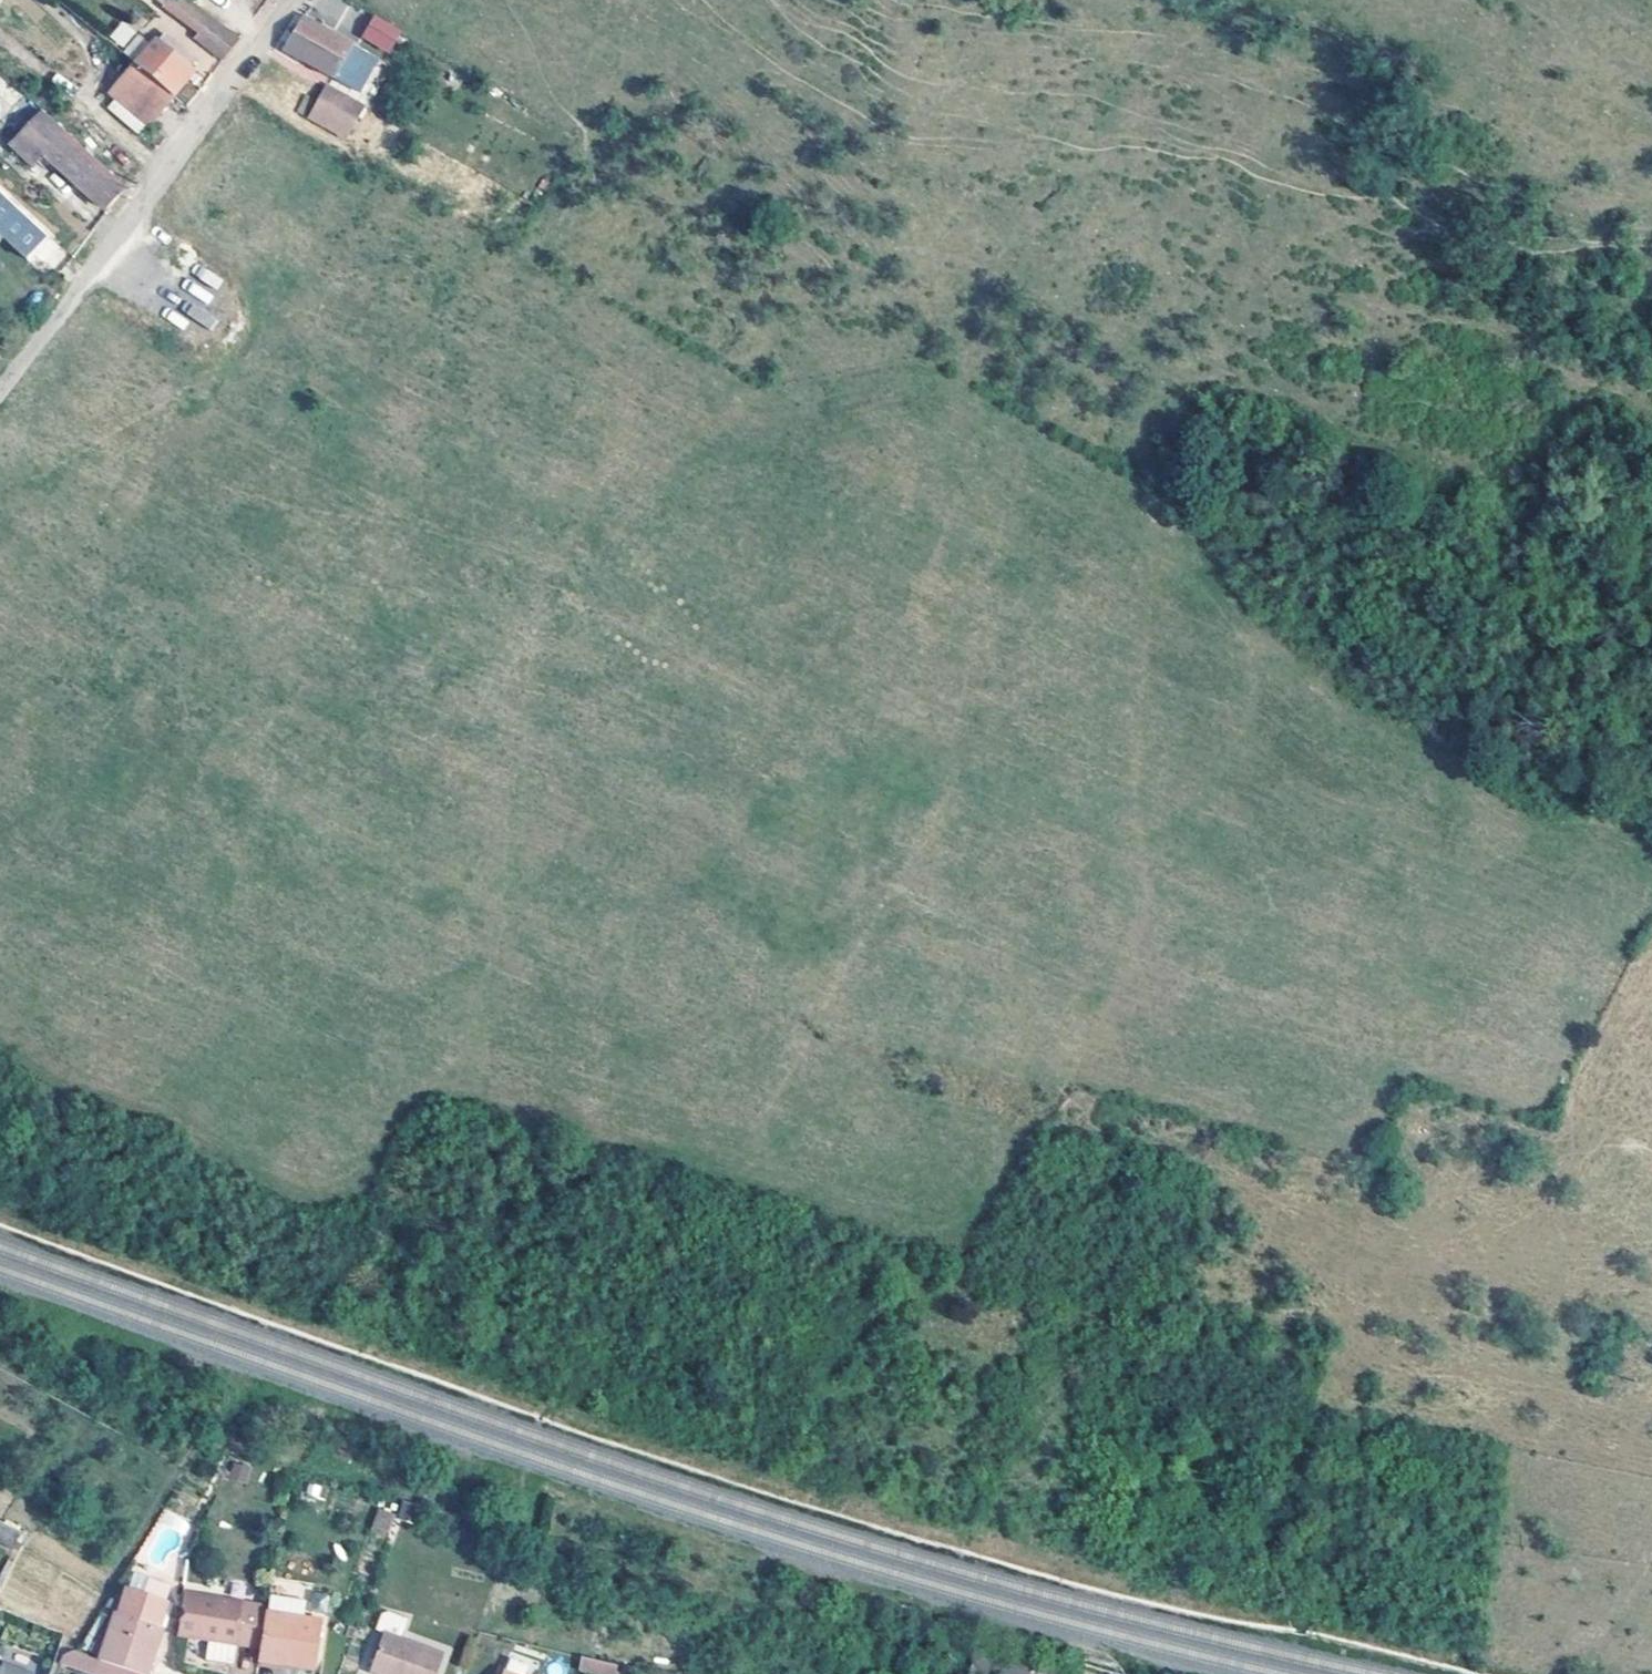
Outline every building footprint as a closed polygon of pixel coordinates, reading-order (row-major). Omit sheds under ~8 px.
[(183,14),(194,0),(165,0),(183,14)] [(372,14),(360,37),(389,53),(402,29),(372,14)] [(243,38),(215,16),(201,35),(229,58),(243,38)] [(350,42),(300,16),(281,48),(340,82),(352,59),(343,53),(350,42)] [(123,48),(136,29),(121,19),(108,38),(123,48)] [(160,40),(141,62),(177,94),(197,71),(160,40)] [(177,94),(141,62),(116,92),(152,123),(177,94)] [(361,105),(311,78),(291,111),(342,138),(361,105)] [(124,194),(62,136),(48,151),(110,208),(124,194)] [(22,259),(47,235),(0,188),(0,237),(22,259)] [(191,302),(185,313),(211,326),(216,316),(191,302)] [(386,1533),(393,1514),(379,1509),(372,1528),(386,1533)] [(16,1539),(21,1530),(0,1519),(0,1530),(16,1539)] [(0,1530),(0,1542),(11,1548),(16,1539),(0,1530)] [(132,1582),(121,1607),(118,1606),(88,1673),(140,1673),(161,1624),(158,1622),(167,1598),(132,1582)] [(256,1644),(261,1611),(262,1603),(182,1592),(177,1634),(204,1638),(201,1659),(230,1662),(232,1641),(256,1644)] [(261,1611),(256,1644),(254,1658),(311,1667),(317,1619),(261,1611)] [(381,1629),(368,1663),(399,1673),(432,1673),(440,1652),(381,1629)] [(978,1640),(970,1669),(987,1673),(1055,1673),(1058,1661),(978,1640)] [(578,1672),(593,1673),(618,1673),(619,1663),(580,1657),(578,1672)] [(31,1671),(0,1661),(0,1662),(0,1673),(30,1673),(31,1671)]
